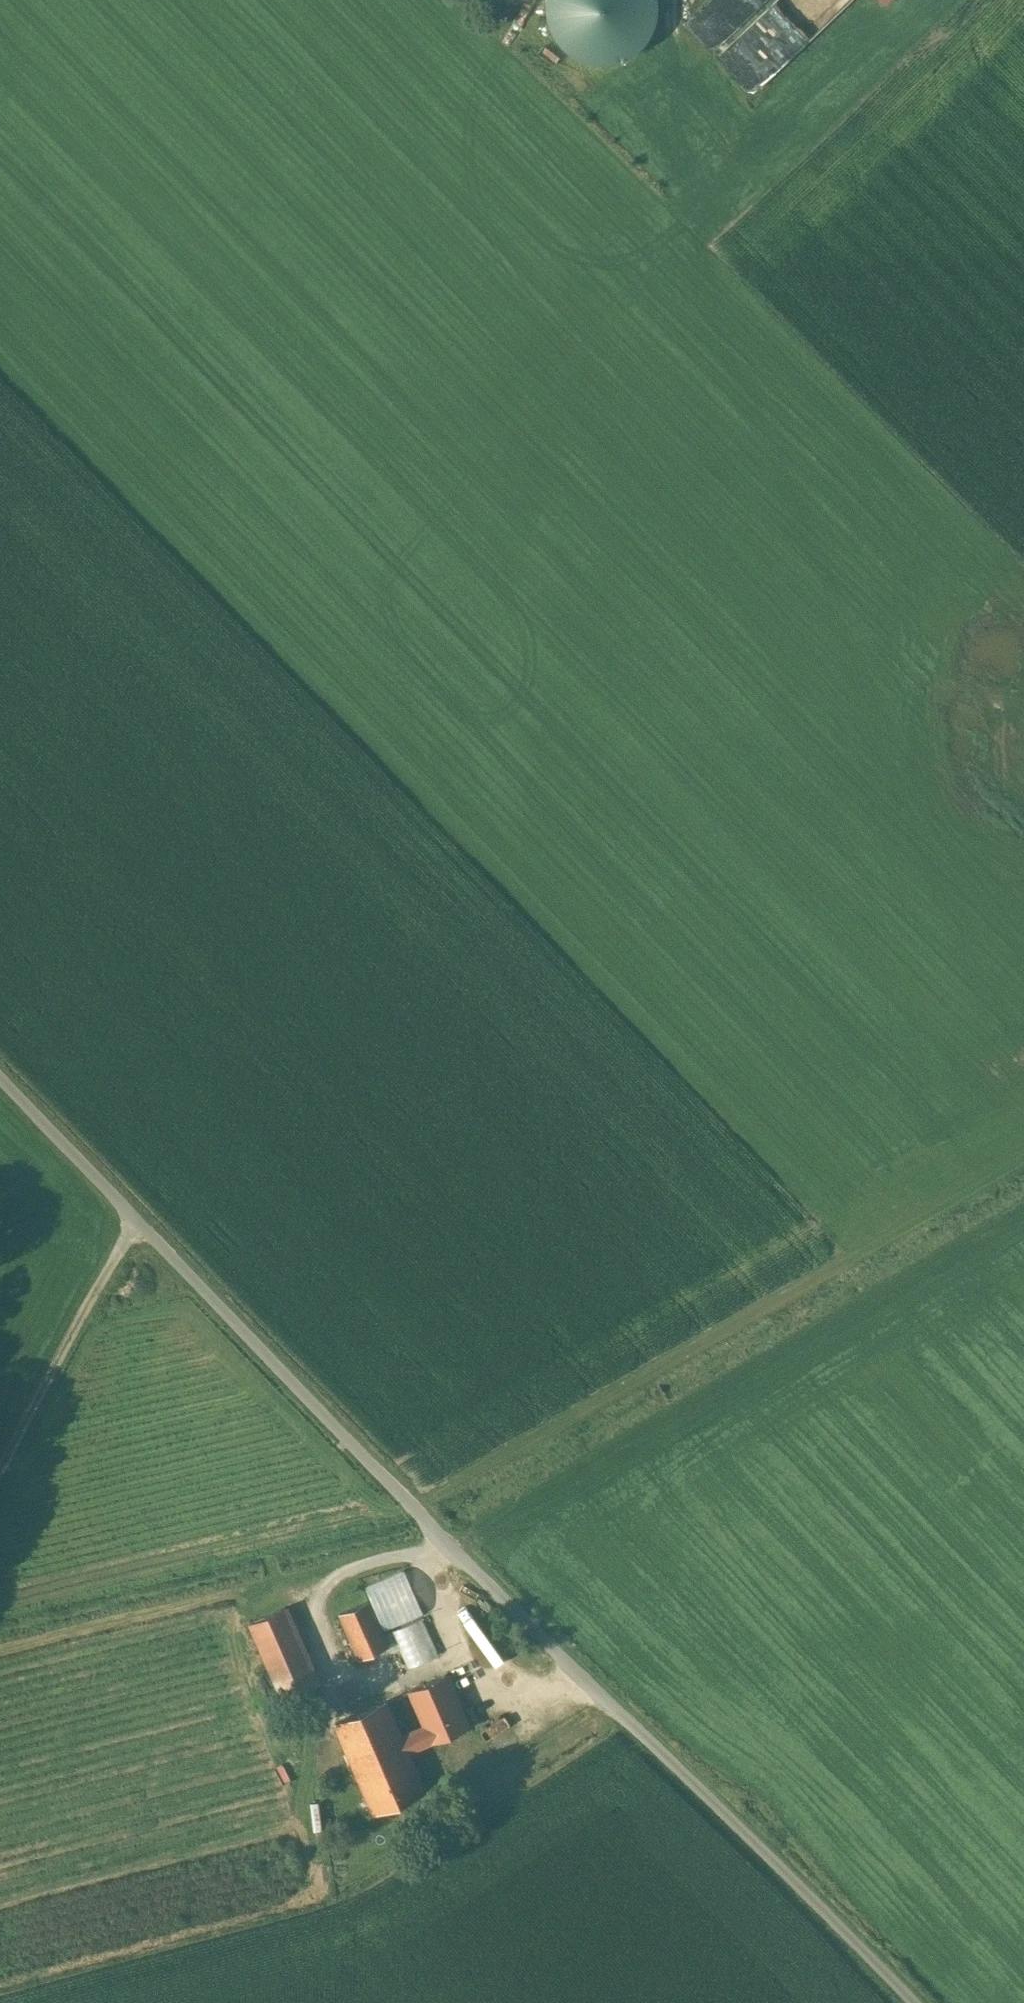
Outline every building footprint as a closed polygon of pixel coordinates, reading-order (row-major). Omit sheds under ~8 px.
[(566,48),(577,55),(589,60),(603,62),(616,60),(629,56),(640,48),(649,38),(655,25),(658,12),(658,0),(549,0),(548,7),(550,22),(556,36),(566,48)] [(751,90),(801,52),(767,8),(717,47),(751,90)] [(388,1645),(368,1600),(340,1613),(360,1658),(388,1645)] [(319,1682),(285,1606),(250,1622),(283,1698),(319,1682)] [(446,1674),(409,1690),(425,1725),(431,1741),(432,1742),(469,1726),(446,1674)] [(385,1700),(335,1722),(374,1813),(425,1791),(408,1751),(401,1735),(385,1700)] [(425,1725),(401,1735),(408,1751),(431,1741),(425,1725)]
